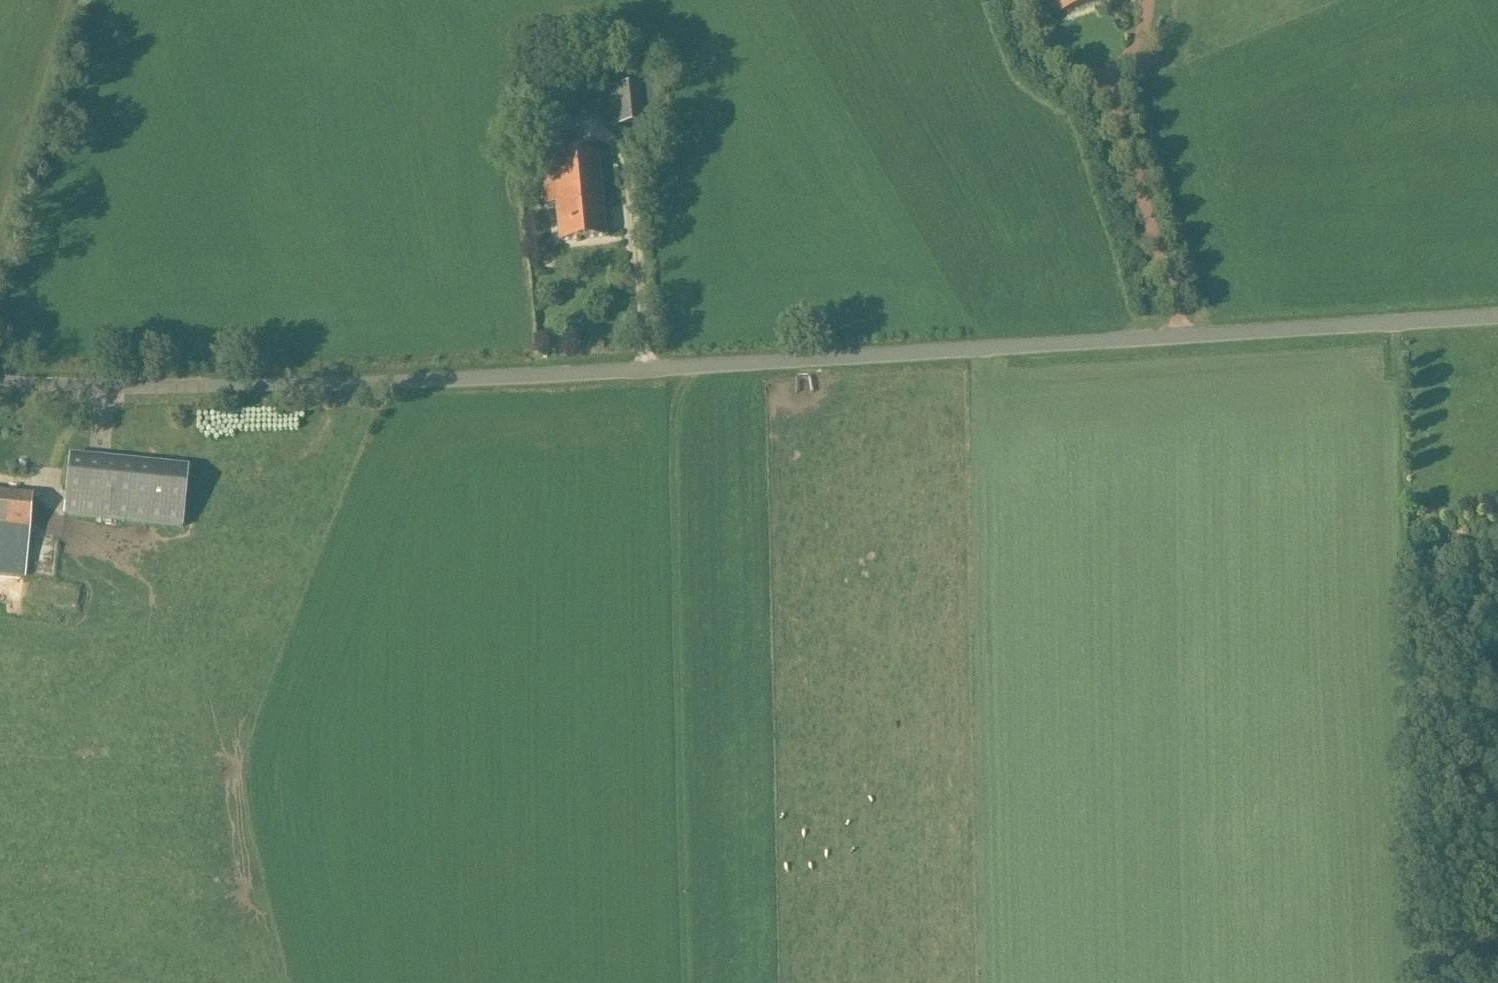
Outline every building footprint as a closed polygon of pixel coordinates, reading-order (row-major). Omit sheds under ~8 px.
[(1060,14),(1103,0),(1056,0),(1060,14)] [(612,128),(661,124),(659,83),(608,88),(612,128)] [(606,237),(602,195),(598,152),(540,158),(544,200),(555,199),(559,242),(606,237)] [(181,528),(188,468),(71,456),(65,516),(181,528)] [(0,493),(0,572),(27,575),(34,496),(0,493)]
